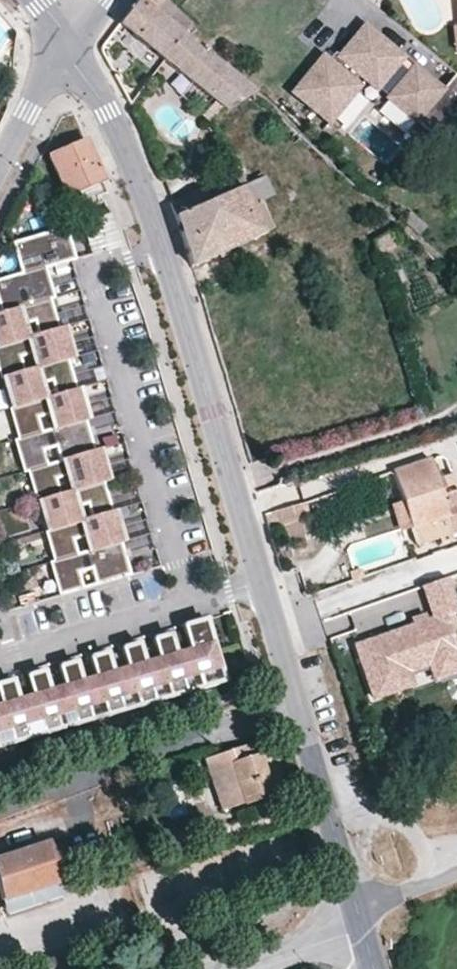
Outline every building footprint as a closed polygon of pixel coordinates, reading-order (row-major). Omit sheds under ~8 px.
[(195,20),(170,0),(137,0),(118,25),(162,60),(174,46),(184,34),(195,20)] [(404,59),(364,26),(332,65),(322,56),(291,94),(329,126),(361,88),(352,81),(357,75),(376,91),(404,59)] [(224,112),(256,94),(184,34),(174,46),(162,60),(224,112)] [(444,92),(413,67),(386,100),(416,124),(444,92)] [(83,140),(46,155),(64,194),(74,190),(78,197),(96,189),(92,182),(102,178),(83,140)] [(240,174),(191,195),(196,208),(245,186),(240,174)] [(175,217),(192,268),(264,235),(264,234),(274,230),(262,202),(274,197),(265,177),(245,186),(196,208),(175,217)] [(196,208),(191,195),(170,204),(175,217),(196,208)] [(411,211),(402,220),(419,236),(427,227),(411,211)] [(84,218),(88,251),(118,247),(114,214),(84,218)] [(58,592),(130,572),(104,481),(112,479),(102,443),(92,445),(67,360),(72,356),(63,326),(57,328),(48,298),(54,296),(46,270),(78,260),(68,224),(7,242),(14,266),(0,270),(0,389),(58,592)] [(392,472),(402,502),(411,528),(416,546),(455,533),(453,525),(456,524),(456,484),(454,474),(437,479),(431,460),(392,472)] [(261,502),(275,498),(272,488),(258,493),(261,502)] [(307,519),(299,491),(275,498),(261,502),(269,530),(307,519)] [(402,502),(390,506),(399,532),(411,528),(402,502)] [(128,538),(135,565),(154,560),(147,533),(128,538)] [(360,568),(351,570),(355,579),(363,576),(360,568)] [(447,579),(423,587),(433,619),(427,622),(413,626),(355,646),(373,700),(405,689),(398,669),(434,656),(436,664),(456,656),(456,652),(445,618),(456,614),(456,608),(447,579)] [(228,683),(208,613),(179,622),(184,639),(177,641),(173,627),(150,633),(155,652),(141,656),(137,641),(121,645),(125,659),(110,663),(106,647),(89,652),(94,669),(76,674),(73,663),(62,666),(66,680),(48,685),(42,664),(23,670),(29,691),(14,695),(10,681),(0,684),(0,749),(228,683)] [(410,619),(413,626),(427,622),(424,615),(410,619)] [(436,664),(434,656),(398,669),(405,689),(413,687),(408,673),(430,665),(436,681),(456,673),(456,656),(436,664)] [(258,758),(253,742),(201,758),(217,807),(265,791),(254,759),(258,758)] [(47,840),(0,855),(0,889),(3,899),(60,881),(47,840)] [(65,893),(60,881),(3,899),(8,911),(65,893)]
